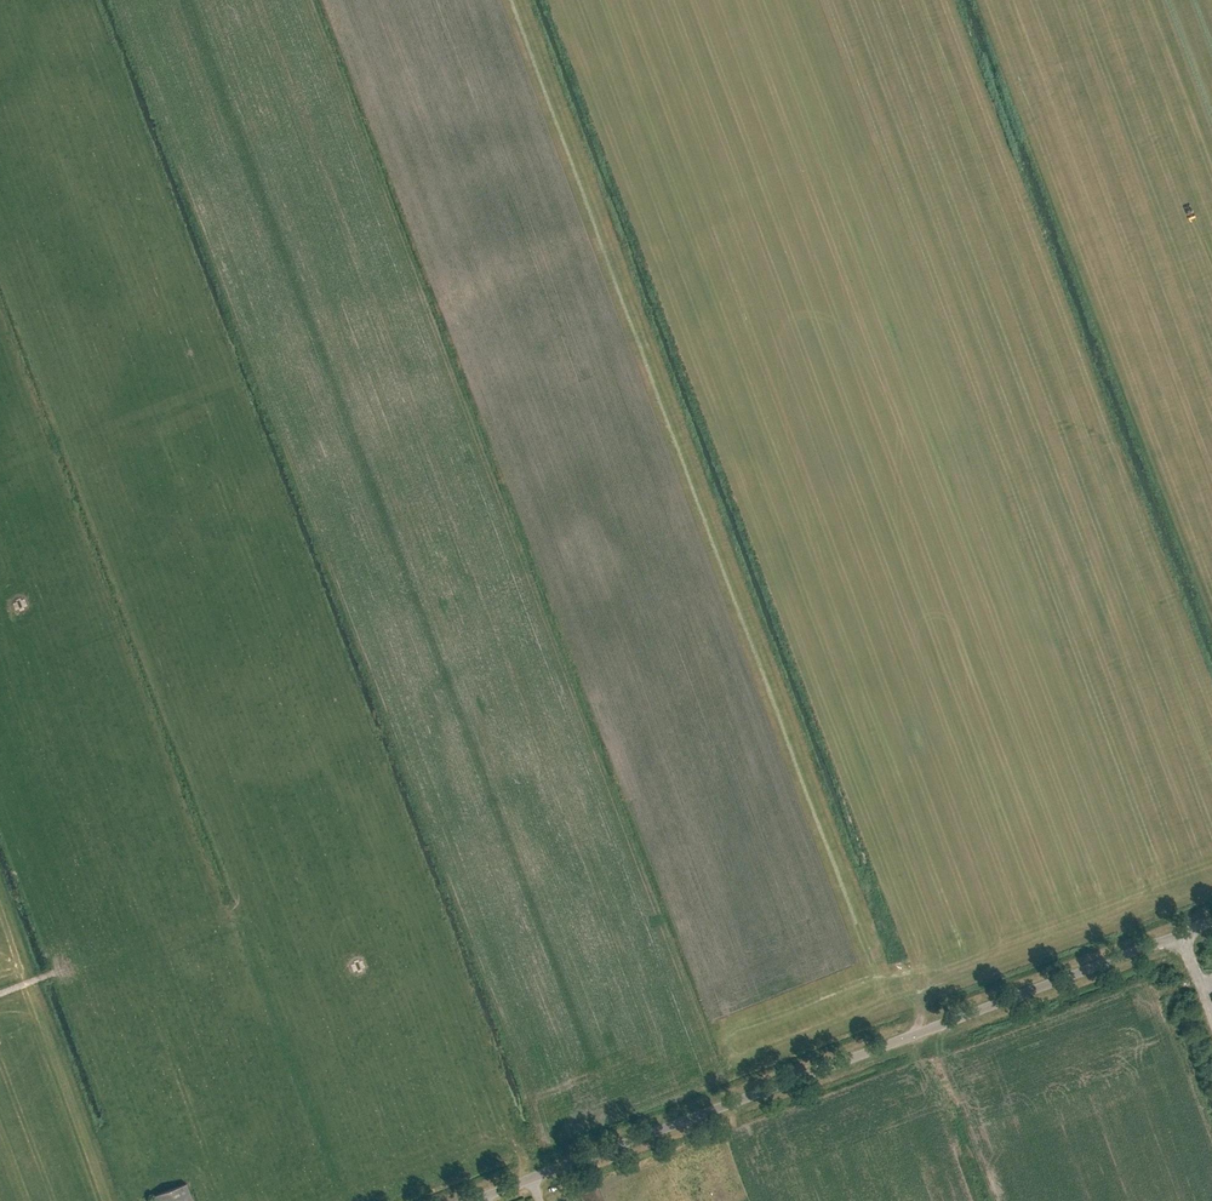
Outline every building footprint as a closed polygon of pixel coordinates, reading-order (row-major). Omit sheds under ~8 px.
[(187,1183),(154,1195),(156,1200),(193,1200),(187,1183)]
